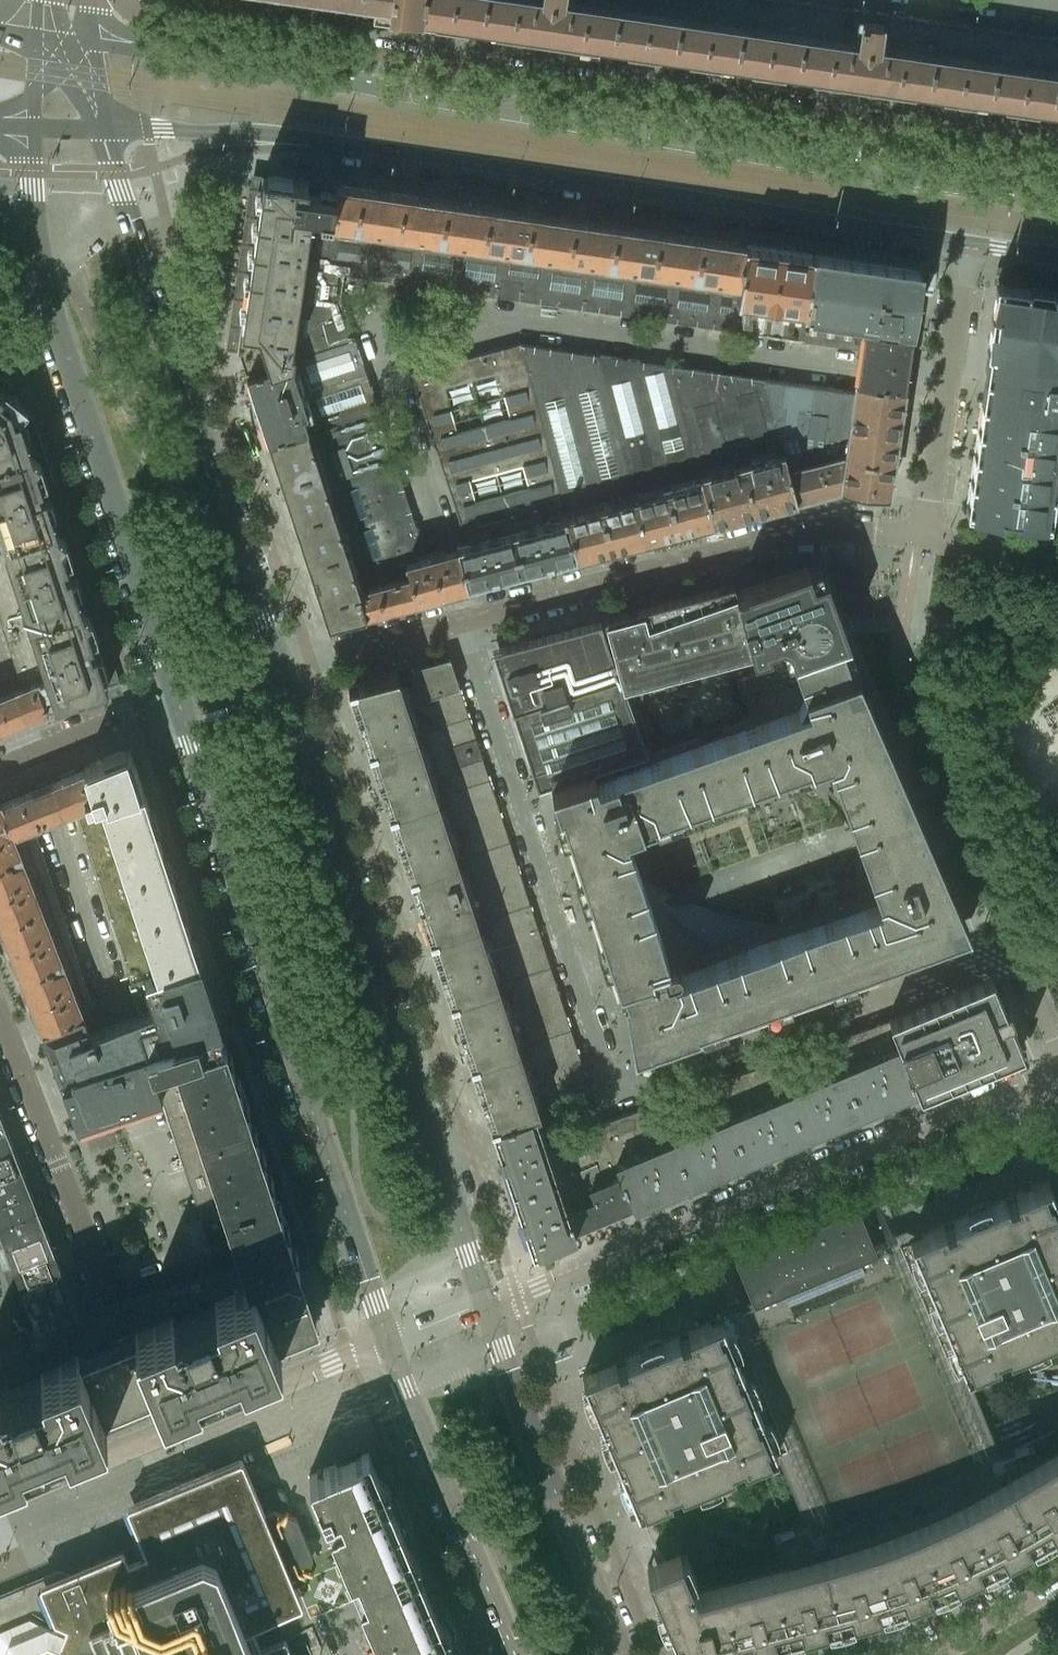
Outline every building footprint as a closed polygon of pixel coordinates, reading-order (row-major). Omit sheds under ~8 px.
[(937,19),(804,0),(339,0),(358,3),(356,17),(1057,119),(1057,36),(937,19)] [(354,338),(350,325),(346,312),(340,294),(333,294),(336,272),(323,270),(336,184),(264,174),(261,186),(238,345),(247,373),(324,348),(354,338)] [(336,272),(348,186),(336,184),(323,270),(336,272)] [(370,277),(383,191),(348,186),(336,272),(370,277)] [(393,280),(405,194),(383,191),(370,277),(393,280)] [(435,286),(446,200),(405,194),(393,280),(435,286)] [(476,292),(488,206),(446,200),(435,286),(476,292)] [(518,298),(530,212),(488,206),(476,292),(518,298)] [(552,215),(530,212),(518,298),(540,302),(552,215)] [(560,304),(573,218),(552,215),(540,302),(560,304)] [(582,308),(595,221),(573,218),(560,304),(582,308)] [(603,311),(615,224),(595,221),(582,308),(603,311)] [(645,317),(658,230),(615,224),(603,311),(645,317)] [(688,323),(701,237),(658,230),(645,317),(688,323)] [(732,329),(738,283),(744,243),(701,237),(688,323),(732,329)] [(800,339),(813,253),(744,243),(738,283),(732,329),(800,339)] [(920,268),(813,253),(800,339),(861,348),(857,369),(856,378),(903,385),(905,376),(920,268)] [(1023,279),(1004,277),(1002,284),(998,284),(966,505),(1049,517),(1049,514),(1048,514),(1051,489),(1057,490),(1057,410),(1057,408),(1057,284),(1056,284),(1054,289),(1050,289),(1049,283),(1030,280),(1028,286),(1023,285),(1023,279)] [(354,338),(324,348),(247,373),(268,440),(376,405),(354,338)] [(576,557),(520,342),(411,371),(467,543),(455,546),(466,585),(576,557)] [(601,354),(520,342),(576,557),(644,539),(599,371),(601,354)] [(670,364),(601,354),(599,371),(644,539),(711,521),(670,364)] [(753,510),(716,371),(670,364),(711,521),(753,510)] [(796,499),(763,377),(716,371),(753,510),(796,499)] [(854,391),(763,377),(796,499),(839,488),(844,456),(850,419),(854,391)] [(856,378),(854,391),(850,419),(897,425),(903,385),(856,378)] [(33,450),(25,425),(19,427),(17,419),(20,418),(20,416),(15,418),(11,405),(10,404),(0,397),(0,461),(33,450)] [(390,448),(386,435),(376,405),(268,440),(282,483),(390,448)] [(897,425),(850,419),(844,456),(892,464),(897,425)] [(375,501),(370,486),(400,476),(390,448),(282,483),(297,527),(375,501)] [(0,461),(0,547),(58,528),(50,503),(44,505),(42,497),(45,496),(45,494),(44,494),(41,485),(42,485),(41,483),(38,484),(35,477),(41,474),(33,450),(0,461)] [(844,456),(839,488),(887,494),(892,464),(844,456)] [(370,486),(375,501),(405,492),(400,476),(370,486)] [(405,492),(375,501),(380,516),(410,506),(405,492)] [(385,531),(380,516),(375,501),(297,527),(311,571),(390,545),(385,531)] [(410,506),(380,516),(385,531),(414,521),(410,506)] [(414,521),(385,531),(390,545),(419,536),(414,521)] [(67,575),(71,574),(70,572),(67,564),(67,563),(67,561),(63,562),(61,554),(66,553),(58,528),(0,547),(0,616),(2,623),(16,619),(19,627),(83,606),(75,581),(70,583),(67,575)] [(466,585),(455,546),(445,549),(426,556),(419,536),(390,545),(311,571),(328,623),(457,588),(466,585)] [(848,637),(826,571),(818,575),(812,577),(807,563),(745,586),(746,588),(738,591),(738,589),(736,589),(734,583),(604,617),(623,685),(630,705),(642,701),(642,684),(643,683),(642,679),(751,651),(752,653),(769,649),(768,643),(780,638),(782,644),(787,642),(792,657),(840,640),(848,637)] [(109,684),(101,659),(95,661),(93,653),(96,652),(96,650),(95,650),(92,641),(93,641),(92,639),(89,640),(86,632),(91,630),(83,606),(19,627),(22,635),(8,639),(23,685),(12,689),(24,717),(48,708),(47,704),(55,701),(55,702),(109,684)] [(623,685),(604,617),(602,618),(603,620),(601,621),(600,618),(492,647),(538,788),(550,783),(648,752),(648,750),(647,751),(635,720),(630,705),(623,685)] [(828,977),(852,968),(853,971),(874,963),(873,961),(968,927),(930,838),(896,761),(857,671),(852,673),(840,640),(792,657),(792,658),(737,678),(750,717),(721,727),(724,735),(701,744),(698,735),(649,753),(648,752),(550,783),(558,807),(560,806),(568,830),(565,831),(579,871),(582,870),(590,895),(587,896),(600,936),(603,936),(607,949),(612,947),(616,959),(608,961),(615,982),(621,980),(625,991),(622,992),(632,1050),(700,1026),(699,1023),(723,1014),(724,1017),(764,1003),(763,1000),(787,991),(788,994),(829,980),(828,977)] [(399,677),(407,702),(407,704),(459,687),(451,663),(399,677)] [(407,704),(407,702),(399,677),(397,673),(349,686),(350,689),(354,688),(373,745),(368,747),(369,749),(468,716),(459,687),(407,704)] [(22,718),(24,717),(12,689),(3,693),(0,694),(0,727),(15,721),(22,718)] [(468,716),(369,749),(370,750),(374,749),(393,808),(389,809),(390,811),(489,778),(482,757),(457,765),(451,746),(475,738),(468,716)] [(475,738),(451,746),(457,765),(482,757),(475,738)] [(185,914),(157,831),(144,789),(143,787),(138,771),(131,750),(120,751),(84,766),(84,767),(50,781),(62,812),(74,807),(131,980),(130,981),(131,983),(200,960),(185,914)] [(489,778),(390,811),(390,812),(394,811),(414,870),(409,872),(410,873),(458,858),(509,841),(489,778)] [(34,824),(33,823),(45,819),(53,816),(61,812),(62,812),(50,781),(41,785),(32,788),(0,802),(0,862),(41,847),(34,824)] [(509,841),(458,858),(410,873),(411,875),(415,874),(434,933),(430,934),(430,936),(530,903),(509,841)] [(0,862),(0,920),(1,923),(58,900),(41,847),(0,862)] [(840,863),(830,866),(837,884),(846,881),(840,863)] [(58,900),(1,923),(22,976),(76,955),(58,900)] [(530,903),(430,936),(431,938),(435,936),(454,995),(450,996),(451,998),(550,966),(530,903)] [(76,955),(22,976),(41,1027),(43,1031),(84,1015),(83,1013),(90,997),(76,955)] [(200,960),(131,983),(133,989),(131,994),(135,997),(141,1014),(91,1033),(87,1024),(84,1015),(43,1031),(46,1040),(61,1077),(218,1027),(221,1026),(200,960)] [(550,966),(451,998),(452,1000),(455,999),(475,1057),(471,1059),(471,1061),(570,1029),(550,966)] [(991,976),(890,1019),(919,1088),(920,1090),(1021,1046),(991,976)] [(890,1019),(831,1040),(861,1110),(917,1086),(918,1089),(919,1088),(890,1019)] [(251,1136),(247,1123),(249,1119),(251,1118),(225,1041),(223,1042),(218,1027),(61,1077),(78,1122),(79,1121),(161,1094),(161,1095),(197,1083),(230,1184),(194,1196),(200,1215),(231,1205),(239,1231),(283,1217),(258,1140),(256,1140),(251,1136)] [(570,1029),(471,1061),(472,1063),(476,1061),(495,1120),(491,1121),(493,1127),(536,1113),(536,1110),(575,1098),(586,1076),(570,1029)] [(831,1040),(773,1060),(804,1133),(861,1110),(831,1040)] [(773,1060),(716,1081),(747,1157),(804,1133),(773,1060)] [(716,1081),(658,1101),(691,1180),(747,1157),(716,1081)] [(230,1184),(197,1083),(161,1095),(194,1196),(230,1184)] [(691,1180),(658,1101),(600,1122),(606,1138),(616,1162),(621,1173),(634,1205),(662,1192),(691,1180)] [(556,1173),(546,1142),(540,1122),(536,1113),(493,1127),(496,1138),(501,1153),(500,1153),(502,1160),(503,1159),(512,1187),(556,1173)] [(600,1122),(582,1128),(589,1145),(606,1138),(600,1122)] [(0,1129),(0,1152),(13,1147),(5,1126),(0,1129)] [(621,1173),(616,1162),(606,1138),(589,1145),(582,1128),(569,1133),(546,1142),(556,1173),(567,1209),(574,1230),(634,1205),(621,1173)] [(0,1152),(0,1176),(21,1168),(13,1147),(0,1152)] [(0,1176),(0,1199),(29,1188),(21,1168),(0,1176)] [(567,1209),(556,1173),(512,1187),(521,1214),(520,1215),(522,1221),(523,1221),(533,1249),(575,1232),(574,1230),(567,1209)] [(921,1233),(909,1237),(965,1370),(966,1370),(998,1356),(996,1352),(1006,1348),(1008,1352),(1057,1331),(1057,1204),(1048,1180),(921,1233)] [(0,1199),(0,1223),(37,1209),(29,1188),(0,1199)] [(995,1438),(969,1377),(966,1370),(965,1370),(909,1237),(921,1233),(905,1226),(883,1236),(885,1241),(874,1245),(857,1204),(734,1256),(751,1297),(740,1301),(738,1296),(716,1305),(709,1321),(721,1316),(776,1449),(775,1449),(805,1521),(774,1534),(786,1563),(818,1554),(821,1561),(848,1554),(873,1546),(896,1538),(920,1528),(943,1518),(966,1507),(989,1495),(1013,1482),(1010,1475),(1006,1465),(1019,1460),(1019,1461),(1032,1456),(1031,1455),(1037,1452),(1032,1441),(1027,1443),(1027,1442),(1014,1448),(1014,1449),(1001,1454),(995,1438)] [(231,1205),(200,1215),(209,1241),(232,1234),(239,1231),(231,1205)] [(0,1223),(0,1233),(5,1245),(45,1229),(37,1209),(0,1223)] [(45,1229),(5,1245),(13,1265),(53,1249),(45,1229)] [(53,1249),(13,1265),(21,1286),(61,1270),(53,1249)] [(125,1417),(321,1336),(291,1265),(151,1323),(0,1386),(0,1470),(125,1417)] [(61,1270),(21,1286),(29,1306),(69,1290),(61,1270)] [(69,1290),(29,1306),(37,1327),(77,1312),(69,1290)] [(776,1449),(721,1316),(709,1321),(582,1374),(638,1507),(718,1473),(733,1467),(731,1462),(741,1458),(743,1463),(775,1449),(776,1449)] [(863,1612),(890,1603),(915,1594),(944,1583),(966,1573),(992,1561),(1015,1549),(1043,1533),(1057,1524),(1057,1446),(1010,1475),(1013,1482),(989,1495),(966,1507),(943,1518),(920,1528),(896,1538),(873,1546),(848,1554),(821,1561),(818,1554),(786,1563),(762,1569),(694,1587),(679,1551),(646,1564),(684,1654),(700,1654),(837,1619),(863,1612)] [(414,1561),(400,1527),(368,1449),(308,1474),(355,1585),(369,1580),(378,1600),(387,1621),(378,1625),(390,1654),(453,1654),(432,1602),(423,1582),(414,1561)] [(290,1648),(286,1637),(283,1635),(260,1645),(251,1623),(300,1603),(302,1600),(294,1582),(303,1578),(312,1556),(296,1516),(289,1513),(292,1506),(284,1488),(277,1485),(257,1493),(251,1478),(242,1457),(240,1456),(127,1503),(126,1505),(141,1542),(145,1550),(128,1557),(125,1550),(123,1549),(41,1583),(40,1585),(47,1603),(12,1618),(7,1616),(1,1615),(0,1615),(0,1654),(293,1654),(290,1648)]
